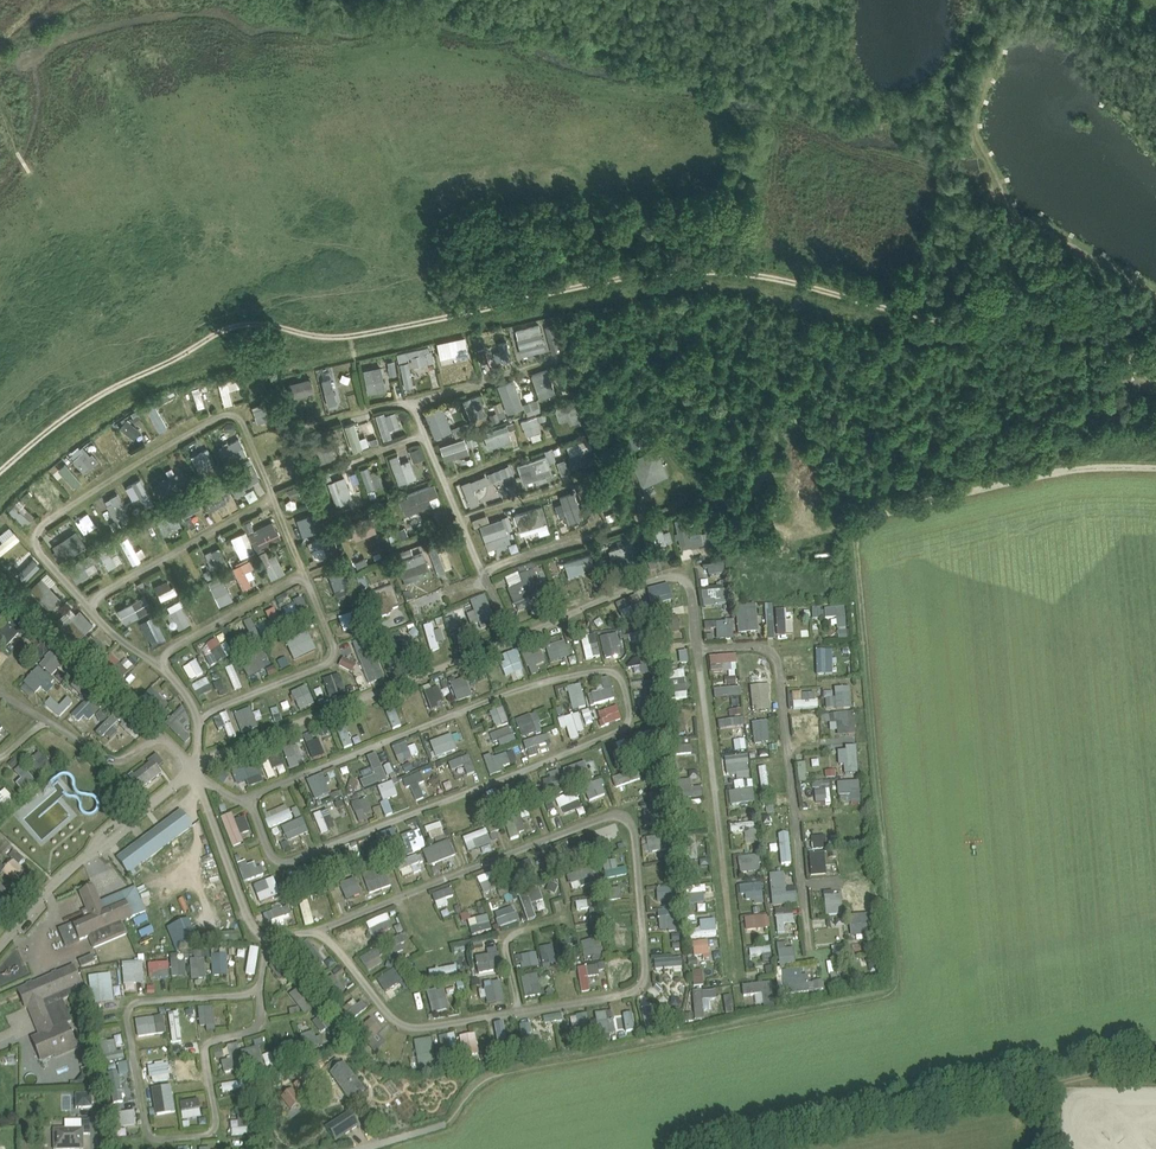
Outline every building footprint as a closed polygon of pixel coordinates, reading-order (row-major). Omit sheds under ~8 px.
[(539,324),(516,330),(522,355),(546,349),(539,324)] [(554,324),(545,327),(552,353),(562,351),(554,324)] [(440,365),(472,358),(467,335),(439,342),(443,357),(439,358),(440,365)] [(488,347),(492,361),(512,355),(508,341),(488,347)] [(407,358),(411,357),(413,366),(434,361),(432,352),(430,352),(429,346),(397,353),(399,362),(407,360),(407,358)] [(485,348),(477,350),(481,363),(489,361),(485,348)] [(409,361),(401,363),(406,388),(414,386),(409,361)] [(395,365),(388,366),(390,376),(397,375),(395,365)] [(386,389),(381,366),(364,369),(368,393),(386,389)] [(532,375),(540,398),(556,393),(547,369),(532,375)] [(340,380),(348,383),(351,376),(343,373),(340,380)] [(235,377),(238,387),(238,389),(243,388),(240,376),(236,377),(235,377)] [(329,402),(339,399),(332,377),(322,380),(329,402)] [(292,399),(315,393),(311,378),(288,383),(292,399)] [(257,379),(257,392),(268,392),(268,379),(257,379)] [(508,413),(524,407),(514,380),(498,385),(508,413)] [(233,403),(229,390),(227,381),(219,383),(225,405),(233,403)] [(579,381),(568,385),(570,393),(582,388),(579,381)] [(200,385),(191,388),(198,408),(206,405),(200,385)] [(168,392),(171,398),(176,396),(173,390),(168,392)] [(487,415),(479,394),(464,400),(472,421),(487,415)] [(165,402),(161,395),(154,399),(158,406),(165,402)] [(187,415),(194,413),(188,395),(181,397),(187,415)] [(276,398),(253,406),(258,422),(282,415),(276,398)] [(574,400),(578,409),(583,407),(579,399),(579,398),(574,400)] [(536,399),(530,401),(530,402),(532,409),(533,409),(539,407),(536,399)] [(568,410),(571,418),(573,423),(582,419),(578,409),(574,400),(555,408),(558,415),(568,410)] [(527,411),(532,409),(530,402),(523,404),(525,411),(527,411)] [(425,412),(435,437),(452,430),(442,405),(425,412)] [(506,416),(504,409),(497,412),(499,418),(506,416)] [(143,421),(137,410),(131,413),(134,417),(132,418),(136,425),(143,421)] [(376,415),(384,440),(392,437),(389,429),(400,426),(395,412),(385,415),(384,412),(376,415)] [(405,412),(400,417),(406,422),(411,417),(405,412)] [(500,421),(499,418),(497,412),(489,415),(492,424),(500,421)] [(548,419),(546,412),(538,415),(540,421),(548,419)] [(526,435),(541,430),(539,423),(540,423),(537,416),(521,421),(523,429),(524,428),(526,435)] [(597,430),(593,419),(583,423),(587,434),(597,430)] [(456,436),(470,431),(469,430),(473,429),(471,423),(470,421),(466,423),(453,428),(456,436)] [(131,437),(139,428),(131,422),(124,431),(131,437)] [(233,422),(228,422),(225,425),(224,428),(227,431),(232,432),(235,429),(236,426),(233,422)] [(370,447),(369,438),(360,439),(358,422),(349,423),(351,449),(370,447)] [(507,424),(510,431),(516,428),(514,422),(507,424)] [(512,441),(509,432),(510,432),(507,425),(484,433),(489,448),(512,441)] [(343,435),(340,426),(331,429),(334,438),(343,435)] [(632,445),(643,440),(646,438),(647,438),(643,428),(628,435),(632,445)] [(336,458),(326,430),(307,437),(317,465),(336,458)] [(597,432),(590,434),(593,440),(599,437),(597,432)] [(475,434),(466,437),(469,447),(478,444),(475,434)] [(226,464),(227,465),(248,454),(240,438),(229,443),(224,446),(219,449),(226,464)] [(584,465),(597,460),(589,438),(567,446),(575,465),(583,462),(584,465)] [(464,439),(441,446),(446,461),(469,453),(464,439)] [(87,458),(91,455),(83,446),(80,448),(83,451),(73,460),(84,473),(94,465),(87,458)] [(409,451),(414,462),(424,458),(420,447),(409,451)] [(207,468),(216,463),(208,448),(192,457),(204,479),(211,475),(207,468)] [(556,460),(551,448),(545,451),(550,462),(556,460)] [(667,476),(655,449),(630,460),(643,487),(667,476)] [(281,474),(301,467),(296,453),(275,460),(281,474)] [(398,455),(390,458),(399,484),(416,478),(410,459),(401,462),(398,455)] [(535,478),(546,475),(552,473),(546,455),(517,465),(523,482),(535,478)] [(566,458),(559,461),(563,473),(570,471),(566,458)] [(599,472),(611,469),(608,460),(597,463),(599,472)] [(76,487),(83,480),(66,462),(58,470),(76,487)] [(222,471),(218,464),(210,468),(214,475),(222,471)] [(246,490),(245,487),(260,478),(251,464),(226,478),(237,496),(246,490)] [(488,473),(491,482),(513,473),(509,465),(488,473)] [(368,466),(360,469),(368,490),(383,485),(378,471),(371,474),(368,466)] [(183,470),(156,484),(163,498),(190,483),(183,470)] [(332,479),(329,471),(321,474),(324,482),(332,479)] [(489,482),(486,475),(470,481),(470,480),(462,484),(471,507),(480,503),(474,489),(489,482)] [(345,476),(328,482),(337,506),(350,501),(352,496),(345,476)] [(144,502),(153,497),(142,478),(126,486),(133,500),(141,496),(144,502)] [(30,488),(42,505),(53,497),(40,480),(30,488)] [(221,480),(201,491),(212,512),(228,503),(227,501),(231,498),(221,480)] [(288,489),(291,497),(303,492),(308,505),(317,502),(309,481),(288,489)] [(516,483),(508,486),(512,494),(519,492),(516,483)] [(605,508),(612,506),(605,483),(593,487),(594,490),(591,491),(595,503),(600,502),(600,504),(603,503),(605,508)] [(434,484),(407,494),(408,497),(399,501),(402,508),(403,507),(406,514),(432,504),(430,499),(438,496),(439,495),(434,484)] [(249,501),(258,497),(254,488),(245,493),(249,501)] [(588,498),(584,488),(577,490),(581,500),(588,498)] [(560,516),(566,514),(569,523),(583,518),(575,495),(574,491),(564,494),(566,498),(561,500),(562,502),(555,505),(560,516)] [(128,512),(118,493),(110,497),(110,498),(113,502),(107,504),(107,505),(115,519),(122,515),(127,512),(128,512)] [(185,516),(186,516),(190,514),(201,508),(195,496),(191,498),(191,500),(180,506),(185,516)] [(286,503),(287,509),(292,511),(297,507),(296,501),(291,499),(286,503)] [(24,513),(14,504),(9,510),(25,526),(31,520),(35,515),(27,509),(24,513)] [(340,516),(336,505),(326,508),(330,519),(340,516)] [(140,506),(133,510),(136,515),(143,512),(140,506)] [(515,515),(520,531),(547,522),(542,506),(515,515)] [(377,510),(382,523),(389,520),(383,507),(377,510)] [(446,508),(434,514),(438,523),(450,518),(446,508)] [(717,525),(714,509),(699,512),(701,523),(705,522),(706,527),(717,525)] [(157,520),(164,534),(182,525),(174,511),(157,520)] [(127,512),(122,515),(123,517),(121,518),(124,522),(126,521),(127,524),(132,521),(127,512)] [(502,517),(503,518),(507,530),(513,528),(508,515),(502,517)] [(364,528),(374,524),(371,516),(350,524),(356,540),(367,536),(364,528)] [(687,517),(689,525),(697,524),(695,516),(687,517)] [(700,545),(704,545),(714,543),(712,531),(701,533),(701,531),(689,534),(685,517),(675,519),(681,548),(692,546),(692,547),(700,545)] [(511,541),(507,530),(503,518),(481,526),(489,549),(511,541)] [(662,520),(664,529),(671,527),(669,518),(662,520)] [(122,528),(117,519),(110,523),(115,532),(122,528)] [(273,522),(255,531),(249,534),(252,541),(257,539),(261,546),(281,537),(277,529),(276,530),(273,522)] [(21,537),(10,525),(0,534),(0,537),(2,539),(0,542),(0,556),(21,537)] [(633,527),(636,534),(642,532),(640,525),(633,527)] [(409,537),(405,527),(397,530),(401,540),(409,537)] [(663,531),(662,527),(642,533),(647,549),(667,543),(666,542),(663,531)] [(126,533),(128,537),(131,542),(140,537),(135,528),(126,533)] [(77,530),(67,537),(70,541),(58,549),(65,560),(87,545),(77,530)] [(239,558),(255,552),(246,531),(230,537),(239,558)] [(624,534),(627,541),(636,538),(634,531),(624,534)] [(317,558),(328,554),(338,550),(331,533),(309,542),(312,550),(314,557),(317,558)] [(452,544),(449,538),(442,541),(445,548),(452,545),(452,544)] [(112,555),(118,552),(112,540),(97,548),(108,568),(117,564),(112,555)] [(633,542),(609,550),(612,557),(617,555),(620,564),(633,559),(630,551),(636,549),(633,542)] [(436,545),(429,548),(439,575),(440,575),(447,573),(445,569),(452,566),(446,549),(439,552),(436,545)] [(211,550),(205,553),(215,573),(221,570),(222,573),(230,569),(220,547),(212,551),(211,550)] [(411,548),(399,552),(401,558),(413,554),(411,548)] [(66,561),(66,560),(65,560),(58,549),(56,550),(53,552),(61,565),(66,561)] [(272,579),(285,572),(275,553),(269,556),(266,550),(259,554),(272,579)] [(341,557),(338,550),(328,554),(331,561),(341,557)] [(397,562),(402,578),(419,572),(429,568),(424,552),(397,562)] [(86,567),(94,562),(96,561),(92,553),(68,567),(77,582),(90,574),(89,573),(86,567)] [(568,580),(586,576),(583,566),(594,563),(591,553),(563,560),(568,580)] [(252,585),(246,570),(254,567),(250,557),(233,564),(242,588),(252,585)] [(35,558),(24,568),(31,575),(41,566),(35,558)] [(709,577),(725,574),(723,559),(703,563),(704,570),(708,570),(709,577)] [(527,565),(530,571),(537,568),(535,562),(527,565)] [(340,564),(325,569),(328,576),(329,580),(335,596),(350,591),(340,564)] [(530,571),(527,565),(514,570),(515,574),(520,573),(520,575),(530,571)] [(625,567),(613,570),(616,580),(628,577),(625,567)] [(232,569),(208,581),(220,606),(234,599),(225,581),(236,576),(232,569)] [(203,572),(207,580),(213,578),(209,570),(203,572)] [(522,585),(510,590),(508,591),(514,606),(543,594),(533,570),(519,576),(522,585)] [(48,572),(44,577),(52,584),(55,579),(48,572)] [(62,599),(50,586),(47,583),(42,578),(30,589),(50,610),(62,599)] [(369,589),(365,578),(356,581),(361,592),(369,589)] [(161,600),(177,593),(174,586),(171,588),(168,580),(155,586),(158,594),(158,593),(161,600)] [(384,580),(376,583),(378,589),(387,586),(384,580)] [(603,586),(600,580),(592,583),(596,592),(604,589),(603,586)] [(149,589),(144,581),(137,584),(142,593),(149,589)] [(555,597),(550,583),(542,586),(548,600),(555,597)] [(654,614),(661,612),(659,605),(672,601),(668,585),(648,590),(654,614)] [(380,615),(384,617),(389,615),(390,611),(391,611),(398,608),(399,605),(393,587),(372,594),(380,615)] [(715,599),(715,605),(730,603),(728,590),(702,593),(703,601),(715,599)] [(407,603),(415,600),(414,596),(407,593),(403,595),(407,603)] [(136,609),(122,616),(126,623),(140,616),(154,608),(146,594),(132,602),(136,609)] [(474,612),(479,624),(481,630),(496,625),(485,596),(470,601),(474,612)] [(616,605),(619,612),(621,611),(625,619),(634,615),(638,622),(646,618),(636,596),(616,605)] [(294,600),(298,612),(288,616),(291,624),(310,616),(303,597),(294,600)] [(765,605),(766,622),(774,622),(773,604),(765,605)] [(182,606),(171,612),(167,614),(173,625),(176,623),(179,629),(191,623),(182,606)] [(758,632),(756,606),(738,608),(741,634),(758,632)] [(844,608),(825,609),(826,619),(837,618),(838,629),(846,628),(844,608)] [(76,613),(72,617),(63,625),(76,639),(93,623),(80,609),(76,613)] [(812,610),(813,619),(821,618),(821,609),(812,610)] [(793,634),(793,621),(787,622),(786,610),(776,610),(777,635),(793,634)] [(58,619),(63,625),(72,617),(67,611),(58,619)] [(339,618),(344,633),(362,627),(357,612),(339,618)] [(279,617),(284,629),(290,626),(285,614),(279,617)] [(15,615),(12,620),(0,633),(0,641),(7,647),(23,630),(17,625),(21,620),(15,615)] [(140,622),(151,645),(166,637),(155,615),(140,622)] [(446,619),(450,632),(458,630),(454,617),(446,619)] [(253,642),(254,642),(260,639),(251,619),(244,623),(248,633),(246,634),(249,640),(251,638),(253,642)] [(652,630),(653,636),(659,635),(656,622),(650,623),(652,630)] [(424,627),(431,653),(440,651),(438,644),(437,640),(443,638),(441,631),(434,632),(432,624),(424,627)] [(272,638),(271,637),(266,625),(260,628),(258,628),(264,642),(266,641),(272,638)] [(408,635),(414,640),(419,634),(414,629),(408,635)] [(653,636),(652,630),(629,634),(630,642),(637,641),(639,652),(655,649),(653,636)] [(847,631),(838,631),(839,641),(848,640),(847,631)] [(286,643),(294,661),(317,651),(308,632),(286,643)] [(400,632),(391,635),(393,642),(402,640),(400,632)] [(460,632),(452,634),(455,651),(463,649),(460,632)] [(223,634),(216,639),(221,644),(227,639),(223,634)] [(565,636),(567,643),(574,641),(572,634),(565,636)] [(600,656),(595,635),(581,638),(586,661),(594,659),(593,658),(600,656)] [(605,659),(621,656),(619,649),(620,648),(617,635),(600,638),(605,659)] [(369,684),(385,678),(369,638),(353,643),(369,684)] [(216,639),(207,644),(218,663),(228,658),(221,646),(221,647),(216,639)] [(257,648),(263,644),(260,639),(254,642),(257,648)] [(411,640),(395,644),(403,669),(411,666),(410,663),(418,661),(411,640)] [(551,663),(566,658),(561,643),(546,647),(551,663)] [(20,653),(24,649),(19,645),(15,649),(20,653)] [(63,650),(58,645),(45,659),(46,660),(41,665),(45,669),(52,675),(59,667),(62,665),(65,662),(67,660),(61,654),(60,653),(63,650)] [(234,650),(237,655),(243,652),(240,647),(234,650)] [(529,667),(535,665),(544,661),(539,648),(524,654),(529,667)] [(816,674),(833,674),(832,649),(815,650),(816,674)] [(511,675),(521,670),(523,670),(518,658),(520,657),(517,650),(503,656),(505,663),(501,664),(506,677),(511,675)] [(688,663),(687,651),(680,652),(681,664),(688,663)] [(268,659),(264,652),(242,664),(249,678),(266,669),(262,663),(268,659)] [(134,656),(128,661),(129,662),(123,668),(121,665),(111,655),(103,664),(120,682),(123,678),(129,673),(129,674),(135,668),(134,667),(139,662),(134,656)] [(662,672),(659,655),(635,659),(627,668),(627,669),(641,667),(642,675),(662,672)] [(731,665),(736,664),(737,664),(736,655),(710,657),(710,666),(712,666),(712,672),(723,671),(723,665),(731,665)] [(170,661),(174,667),(178,665),(179,660),(176,656),(170,661)] [(212,656),(206,659),(211,667),(217,664),(212,656)] [(278,662),(282,671),(290,667),(286,658),(278,662)] [(344,658),(339,666),(352,673),(356,665),(344,658)] [(184,668),(191,681),(204,674),(197,661),(184,668)] [(225,669),(234,691),(243,687),(233,665),(225,669)] [(687,700),(687,698),(684,671),(677,672),(676,665),(666,666),(667,673),(666,673),(667,682),(666,682),(667,695),(670,695),(671,702),(687,700)] [(266,669),(270,677),(277,674),(274,666),(266,669)] [(24,683),(25,685),(35,694),(41,688),(47,694),(54,687),(52,684),(55,681),(47,673),(45,674),(39,668),(24,683)] [(71,687),(84,700),(102,683),(88,670),(87,671),(73,686),(71,687)] [(66,677),(61,672),(56,677),(61,682),(66,677)] [(346,693),(339,675),(324,680),(330,699),(346,693)] [(736,676),(725,678),(726,686),(737,685),(736,676)] [(209,700),(206,694),(213,690),(206,678),(193,685),(203,703),(209,700)] [(465,678),(450,684),(457,702),(472,697),(465,678)] [(615,699),(609,678),(601,681),(604,691),(588,696),(591,706),(615,699)] [(227,694),(221,680),(213,684),(217,692),(219,691),(221,697),(227,694)] [(441,684),(444,691),(448,689),(449,688),(447,682),(441,684)] [(568,686),(572,710),(586,708),(583,684),(568,686)] [(762,687),(751,689),(754,712),(770,710),(768,692),(770,690),(769,687),(767,685),(764,685),(762,687)] [(292,694),(300,712),(314,705),(306,687),(292,694)] [(432,710),(439,708),(437,704),(438,704),(444,702),(438,687),(425,692),(432,710)] [(558,689),(560,696),(568,693),(566,687),(558,689)] [(835,698),(836,708),(836,709),(851,708),(850,687),(835,688),(835,698)] [(148,702),(146,704),(157,717),(169,706),(152,688),(143,696),(148,702)] [(716,698),(742,697),(742,688),(715,689),(716,698)] [(792,693),(792,695),(793,702),(794,702),(794,708),(794,709),(818,707),(818,700),(815,700),(814,693),(802,694),(802,692),(792,693)] [(61,705),(51,697),(45,705),(61,717),(74,701),(68,696),(61,705)] [(143,696),(139,700),(144,706),(146,704),(148,702),(143,696)] [(422,715),(420,707),(425,706),(422,698),(408,702),(412,718),(422,715)] [(183,706),(165,724),(185,744),(191,739),(182,730),(191,722),(183,706)] [(495,727),(509,723),(504,707),(490,712),(495,727)] [(601,727),(622,720),(617,707),(598,713),(601,721),(599,721),(601,727)] [(271,710),(275,723),(283,721),(281,715),(279,715),(277,708),(271,710)] [(391,729),(401,727),(397,708),(387,711),(391,729)] [(251,709),(234,715),(242,735),(259,729),(251,709)] [(582,711),(584,719),(591,717),(589,709),(582,711)] [(679,716),(679,709),(666,710),(667,717),(679,716)] [(97,716),(100,723),(108,720),(103,710),(97,716)] [(854,712),(838,713),(840,734),(856,733),(854,712)] [(516,721),(523,738),(536,733),(537,735),(542,733),(539,725),(541,724),(536,713),(516,721)] [(579,714),(558,721),(561,730),(567,728),(571,741),(579,739),(578,734),(585,732),(579,714)] [(221,717),(214,720),(218,731),(225,728),(221,717)] [(670,736),(686,734),(684,717),(668,718),(670,736)] [(719,721),(720,728),(745,726),(744,718),(719,721)] [(125,732),(131,726),(123,719),(120,722),(122,724),(120,726),(125,732)] [(752,724),(755,744),(762,744),(762,739),(769,738),(767,722),(752,724)] [(325,726),(318,729),(321,737),(328,734),(325,726)] [(510,728),(510,727),(491,735),(494,743),(498,741),(501,748),(516,742),(514,735),(515,734),(512,727),(510,728)] [(645,753),(664,746),(659,734),(654,735),(652,731),(641,735),(645,745),(642,746),(645,753)] [(307,744),(314,742),(310,734),(303,736),(307,744)] [(350,734),(340,737),(343,749),(353,746),(350,734)] [(530,758),(537,755),(535,748),(539,746),(547,744),(551,743),(549,734),(524,742),(526,751),(527,750),(530,758)] [(301,735),(293,738),(296,745),(304,742),(301,735)] [(457,750),(455,743),(454,743),(454,742),(452,736),(451,735),(430,742),(434,751),(436,758),(457,750)] [(314,742),(307,744),(313,760),(325,755),(319,739),(314,742)] [(678,747),(679,755),(692,754),(691,739),(674,740),(674,748),(678,747)] [(745,739),(734,741),(735,751),(746,750),(745,739)] [(626,740),(617,743),(619,749),(628,746),(626,740)] [(281,745),(291,770),(300,767),(297,761),(302,760),(297,747),(293,748),(290,741),(281,745)] [(408,748),(405,742),(392,748),(399,764),(412,758),(412,757),(419,754),(415,745),(408,748)] [(858,774),(856,746),(846,747),(846,751),(838,751),(839,765),(844,765),(845,775),(858,774)] [(265,751),(269,759),(276,756),(273,748),(265,751)] [(613,756),(619,769),(637,761),(631,748),(613,756)] [(601,749),(589,754),(594,767),(606,762),(601,749)] [(38,763),(34,767),(41,776),(53,767),(40,751),(33,757),(38,763)] [(372,768),(375,776),(364,780),(361,782),(364,789),(386,780),(376,754),(367,758),(372,768)] [(491,777),(498,774),(496,769),(504,767),(510,764),(507,754),(493,759),(491,755),(484,758),(491,777)] [(122,781),(129,791),(136,786),(139,791),(162,774),(158,768),(164,764),(163,763),(162,764),(156,756),(157,755),(148,761),(149,762),(133,775),(132,774),(122,781)] [(272,758),(269,761),(269,760),(262,762),(269,780),(276,777),(273,770),(284,765),(279,755),(273,757),(272,758)] [(449,764),(451,771),(464,767),(467,776),(475,773),(468,756),(449,764)] [(646,756),(639,759),(641,765),(648,762),(646,756)] [(727,775),(736,773),(748,772),(747,764),(748,764),(747,756),(725,759),(727,775)] [(14,759),(8,764),(12,769),(18,763),(14,759)] [(670,761),(671,772),(678,771),(677,760),(670,761)] [(255,761),(232,770),(238,783),(247,780),(250,787),(264,782),(255,761)] [(588,772),(585,763),(584,762),(563,770),(571,791),(583,786),(581,780),(590,776),(588,772)] [(807,762),(798,763),(799,782),(808,782),(807,762)] [(410,763),(402,767),(406,774),(414,770),(410,763)] [(221,771),(216,779),(224,784),(229,776),(221,771)] [(410,787),(417,801),(424,798),(418,785),(424,782),(420,772),(403,780),(407,788),(410,787)] [(16,784),(22,780),(17,773),(12,777),(16,784)] [(616,788),(631,782),(627,773),(612,779),(616,788)] [(323,774),(307,781),(315,800),(331,794),(327,784),(330,782),(328,778),(325,779),(323,774)] [(562,775),(560,776),(550,779),(543,781),(549,800),(568,793),(562,775)] [(440,780),(434,776),(429,783),(434,787),(440,780)] [(350,779),(347,790),(355,792),(358,782),(350,779)] [(605,785),(602,780),(584,787),(589,801),(606,795),(602,787),(605,785)] [(744,789),(743,780),(734,782),(735,790),(744,789)] [(752,780),(744,781),(744,788),(753,788),(752,780)] [(830,789),(829,781),(821,782),(821,788),(821,789),(830,789)] [(861,804),(859,781),(838,783),(838,796),(840,796),(840,801),(845,803),(851,803),(851,804),(861,804)] [(392,782),(378,787),(384,802),(398,796),(392,782)] [(523,804),(514,783),(506,787),(511,800),(504,803),(507,811),(523,804)] [(650,807),(656,806),(668,804),(666,792),(663,792),(661,785),(653,786),(654,793),(649,794),(650,800),(649,800),(650,807)] [(688,799),(703,798),(702,787),(687,788),(688,799)] [(15,800),(5,789),(0,794),(0,804),(4,809),(15,800)] [(731,806),(741,804),(748,803),(755,803),(753,789),(729,792),(731,806)] [(487,793),(492,803),(498,800),(494,790),(487,793)] [(825,802),(825,800),(824,790),(815,791),(816,803),(825,802)] [(341,791),(331,795),(332,800),(343,796),(341,791)] [(558,799),(562,808),(565,814),(581,807),(578,801),(574,792),(558,799)] [(118,794),(111,801),(115,806),(123,800),(118,794)] [(364,813),(371,811),(366,799),(359,802),(359,801),(354,803),(352,803),(360,823),(366,820),(364,815),(364,813)] [(342,801),(335,804),(337,810),(345,807),(342,801)] [(503,811),(498,801),(493,804),(498,814),(503,811)] [(218,805),(221,813),(221,814),(227,812),(224,803),(218,805)] [(555,809),(552,803),(546,806),(548,812),(555,809)] [(288,804),(276,810),(279,815),(266,821),(269,829),(294,817),(288,804)] [(480,810),(490,835),(499,831),(489,806),(480,810)] [(391,807),(383,810),(386,817),(393,814),(391,807)] [(698,807),(682,808),(682,816),(698,815),(698,807)] [(292,812),(296,819),(302,816),(298,809),(292,811),(292,812)] [(329,809),(314,816),(321,834),(337,828),(329,809)] [(528,809),(520,812),(522,818),(529,816),(528,809)] [(663,828),(662,823),(667,823),(666,809),(661,809),(652,810),(652,811),(644,811),(645,828),(654,827),(654,829),(663,828)] [(181,811),(117,858),(128,874),(193,827),(181,811)] [(459,812),(444,816),(448,830),(462,827),(459,812)] [(221,819),(233,848),(243,844),(240,835),(250,831),(245,818),(235,822),(232,815),(221,819)] [(525,831),(520,815),(504,820),(511,839),(519,837),(518,833),(525,831)] [(283,826),(288,841),(309,833),(304,819),(283,826)] [(731,833),(745,831),(745,837),(756,836),(755,830),(757,830),(756,822),(730,825),(731,833)] [(610,827),(593,831),(599,855),(616,850),(610,827)] [(280,833),(277,828),(271,831),(274,836),(280,833)] [(402,850),(394,829),(376,836),(378,841),(384,857),(402,850)] [(463,839),(466,845),(474,842),(476,849),(477,850),(492,844),(489,836),(488,836),(486,830),(463,839)] [(425,844),(423,838),(418,840),(415,833),(414,831),(401,837),(406,850),(405,851),(407,856),(426,848),(425,844)] [(499,839),(497,833),(490,836),(492,841),(499,839)] [(778,833),(780,864),(792,863),(790,833),(778,833)] [(653,846),(654,852),(674,849),(673,843),(666,844),(665,836),(647,839),(648,846),(653,846)] [(811,837),(812,850),(827,849),(826,836),(811,837)] [(281,844),(284,852),(291,849),(287,841),(281,844)] [(456,855),(454,849),(451,850),(448,841),(423,851),(429,866),(456,855)] [(683,861),(688,861),(698,860),(696,844),(682,845),(683,861)] [(589,847),(575,852),(579,862),(593,856),(589,847)] [(12,859),(14,861),(19,865),(24,860),(17,853),(12,859)] [(351,862),(347,853),(335,858),(339,866),(351,862)] [(574,853),(569,855),(572,864),(577,862),(574,853)] [(809,854),(811,876),(826,875),(824,853),(809,854)] [(572,864),(569,855),(569,854),(552,861),(555,868),(556,870),(573,864),(572,864)] [(419,864),(424,862),(421,855),(417,857),(416,856),(396,864),(399,872),(401,871),(411,867),(413,873),(414,874),(422,870),(419,864)] [(740,866),(741,873),(760,871),(759,864),(761,863),(760,855),(738,858),(739,866),(740,866)] [(522,883),(536,878),(530,860),(516,865),(522,883)] [(607,880),(628,875),(626,867),(617,869),(616,860),(603,863),(605,872),(601,873),(602,880),(607,879),(607,880)] [(25,871),(19,865),(14,861),(12,863),(7,869),(3,873),(12,881),(16,877),(18,879),(25,871)] [(245,861),(237,864),(244,882),(264,874),(262,867),(257,869),(255,863),(247,866),(245,861)] [(680,870),(684,870),(689,870),(688,861),(683,861),(679,861),(680,870)] [(320,862),(312,865),(315,872),(312,873),(313,876),(309,877),(312,885),(326,879),(320,862)] [(385,865),(388,873),(394,870),(391,863),(385,865)] [(370,894),(392,886),(385,867),(363,875),(370,894)] [(570,886),(571,885),(579,882),(581,888),(595,883),(595,882),(601,880),(596,867),(567,877),(570,886)] [(555,868),(549,870),(551,877),(557,875),(556,870),(555,868)] [(698,869),(689,870),(684,870),(685,886),(700,885),(698,869)] [(549,877),(546,872),(540,874),(542,880),(549,877)] [(796,894),(786,895),(784,873),(770,875),(773,907),(797,904),(796,894)] [(495,879),(480,885),(484,894),(506,885),(502,876),(495,879)] [(269,890),(257,895),(260,903),(280,895),(273,878),(266,881),(269,890)] [(354,879),(340,884),(346,900),(361,895),(354,879)] [(22,886),(26,891),(32,886),(27,881),(22,886)] [(296,883),(290,886),(293,892),(299,889),(296,883)] [(551,883),(548,891),(555,894),(559,885),(551,883)] [(746,900),(752,900),(763,898),(762,883),(739,886),(740,895),(745,894),(746,900)] [(94,949),(127,934),(123,923),(133,919),(132,918),(146,912),(136,887),(100,902),(94,888),(80,893),(87,910),(82,912),(85,919),(73,924),(80,940),(89,937),(94,949)] [(447,898),(455,895),(453,888),(433,895),(438,908),(449,905),(447,898)] [(605,890),(606,902),(622,900),(620,888),(605,890)] [(658,902),(674,901),(673,888),(657,889),(658,902)] [(17,892),(21,897),(25,894),(21,889),(17,892)] [(536,918),(531,905),(543,901),(539,890),(527,894),(526,892),(519,894),(528,921),(536,918)] [(834,891),(825,892),(827,916),(843,914),(841,895),(834,896),(834,891)] [(511,894),(504,897),(507,904),(514,901),(511,894)] [(304,927),(315,924),(313,916),(320,915),(315,899),(297,904),(304,927)] [(591,917),(600,916),(598,900),(576,903),(577,910),(590,909),(591,917)] [(481,905),(478,909),(479,914),(483,915),(487,912),(485,907),(481,905)] [(283,917),(290,914),(288,906),(265,914),(270,928),(285,923),(283,917)] [(519,922),(515,906),(494,912),(498,927),(519,922)] [(775,909),(778,934),(785,933),(784,924),(794,923),(792,909),(783,910),(783,908),(775,909)] [(849,916),(851,937),(876,934),(874,913),(849,916)] [(368,923),(374,936),(392,928),(386,915),(368,923)] [(488,916),(477,919),(478,925),(471,927),(473,935),(492,931),(488,916)] [(679,931),(677,916),(659,918),(660,931),(668,930),(669,932),(679,931)] [(769,916),(761,917),(762,927),(770,927),(769,916)] [(760,917),(745,918),(746,931),(761,929),(760,917)] [(691,938),(716,936),(715,919),(700,921),(701,929),(690,930),(691,938)] [(177,952),(198,944),(189,920),(167,928),(177,952)] [(612,924),(613,944),(624,943),(623,924),(612,924)] [(363,925),(343,933),(349,948),(364,941),(361,934),(366,932),(363,925)] [(403,931),(401,925),(394,927),(397,934),(403,931)] [(406,943),(402,936),(386,943),(389,951),(390,950),(393,956),(404,951),(401,945),(406,943)] [(585,959),(592,957),(593,961),(605,958),(604,954),(603,947),(601,938),(581,943),(583,952),(585,959)] [(710,958),(707,940),(689,943),(690,949),(694,948),(695,956),(703,955),(703,959),(710,958)] [(324,961),(308,941),(303,944),(302,942),(293,950),(311,972),(324,961)] [(473,944),(475,951),(479,950),(482,947),(481,943),(473,944)] [(787,965),(795,964),(794,954),(786,955),(785,949),(784,943),(777,944),(780,968),(787,967),(787,965)] [(872,943),(864,944),(865,954),(873,953),(873,952),(877,952),(876,945),(872,945),(872,943)] [(454,947),(455,953),(465,951),(464,945),(454,947)] [(539,948),(542,962),(549,960),(550,964),(556,963),(553,945),(539,948)] [(843,945),(833,947),(835,958),(846,956),(843,945)] [(248,946),(246,973),(256,974),(259,947),(248,946)] [(379,956),(385,952),(380,946),(361,959),(369,971),(383,962),(379,956)] [(771,947),(748,949),(749,956),(762,955),(763,962),(772,961),(771,947)] [(567,961),(580,959),(578,948),(565,950),(567,961)] [(195,959),(202,959),(210,958),(209,950),(194,951),(195,959)] [(499,953),(498,953),(488,955),(476,958),(479,974),(502,970),(499,953)] [(538,953),(521,954),(522,968),(539,967),(538,953)] [(172,977),(188,976),(187,960),(180,961),(179,954),(172,955),(172,977)] [(212,955),(213,976),(228,976),(227,954),(212,955)] [(79,961),(82,968),(96,962),(93,955),(79,961)] [(688,959),(689,967),(698,966),(697,958),(688,959)] [(843,958),(835,959),(837,972),(845,970),(843,958)] [(192,980),(206,979),(205,959),(191,960),(192,980)] [(656,970),(683,969),(683,959),(655,960),(656,970)] [(610,978),(625,976),(623,960),(608,961),(610,978)] [(143,961),(124,962),(124,983),(144,983),(143,961)] [(148,962),(149,978),(171,977),(170,961),(148,962)] [(605,962),(598,963),(600,971),(607,970),(605,962)] [(400,983),(409,978),(402,965),(377,980),(385,993),(400,983)] [(429,971),(431,979),(458,974),(456,965),(429,971)] [(578,968),(582,993),(590,992),(588,978),(599,976),(598,965),(578,968)] [(765,967),(766,975),(774,974),(773,966),(765,967)] [(78,1049),(67,1023),(71,1021),(63,1001),(83,992),(81,986),(81,985),(73,967),(33,985),(34,987),(31,989),(29,989),(28,987),(19,991),(26,1007),(29,1006),(42,1036),(34,1039),(43,1060),(54,1055),(56,1059),(78,1049)] [(314,973),(318,978),(323,974),(319,969),(314,973)] [(784,995),(809,992),(808,984),(802,985),(801,976),(800,969),(782,971),(784,995)] [(694,986),(704,985),(702,970),(693,971),(694,986)] [(537,973),(521,977),(526,998),(542,994),(537,973)] [(93,1005),(115,1002),(111,974),(89,977),(93,1005)] [(326,981),(322,975),(316,980),(320,986),(326,981)] [(333,976),(320,986),(331,1002),(345,991),(333,976)] [(409,978),(400,983),(406,991),(415,986),(409,977),(409,978)] [(480,985),(479,979),(471,980),(472,987),(480,985)] [(813,983),(814,990),(824,988),(823,980),(813,981),(813,983)] [(500,981),(491,983),(484,985),(485,989),(485,991),(479,992),(481,999),(487,998),(488,1004),(504,1001),(500,981)] [(463,982),(457,984),(459,995),(466,993),(463,982)] [(654,987),(660,993),(664,989),(658,984),(654,987)] [(318,1005),(303,985),(290,995),(305,1015),(318,1005)] [(433,1014),(449,1009),(444,988),(427,992),(433,1014)] [(555,992),(550,988),(549,988),(546,992),(547,993),(546,995),(550,998),(551,996),(552,997),(555,992)] [(704,1018),(704,1013),(703,1000),(710,1000),(717,999),(716,991),(702,992),(702,991),(693,991),(695,1019),(696,1020),(703,1020),(704,1018)] [(362,1002),(358,1005),(352,1010),(348,1005),(339,1012),(343,1017),(342,1018),(347,1025),(367,1009),(362,1002)] [(338,1003),(332,1007),(336,1013),(342,1009),(338,1003)] [(101,1005),(91,1006),(92,1013),(102,1012),(101,1005)] [(649,1006),(641,1008),(646,1026),(654,1024),(649,1006)] [(291,1016),(300,1014),(299,1008),(289,1009),(291,1016)] [(322,1008),(315,1013),(319,1018),(313,1022),(321,1033),(327,1029),(329,1033),(336,1028),(322,1008)] [(615,1033),(611,1012),(596,1014),(599,1036),(615,1033)] [(623,1013),(625,1032),(636,1031),(634,1012),(623,1013)] [(552,1015),(553,1022),(562,1020),(561,1013),(552,1015)] [(693,1013),(685,1014),(686,1022),(694,1021),(693,1013)] [(544,1023),(553,1022),(552,1015),(544,1016),(543,1016),(544,1023)] [(139,1037),(166,1033),(163,1016),(136,1020),(139,1037)] [(367,1043),(378,1033),(382,1030),(371,1018),(356,1032),(367,1043)] [(507,1021),(495,1023),(499,1053),(511,1051),(507,1021)] [(598,1030),(596,1021),(590,1022),(591,1031),(598,1030)] [(313,1031),(301,1036),(305,1050),(323,1045),(321,1037),(316,1039),(313,1031)] [(456,1034),(441,1035),(443,1057),(458,1055),(456,1034)] [(475,1034),(460,1037),(464,1057),(479,1054),(475,1034)] [(191,1056),(191,1048),(180,1048),(180,1035),(173,1035),(174,1057),(191,1056)] [(350,1039),(357,1048),(362,1044),(356,1035),(350,1039)] [(540,1037),(533,1039),(535,1048),(542,1047),(540,1037)] [(432,1038),(415,1041),(420,1074),(429,1073),(428,1067),(436,1066),(432,1038)] [(103,1064),(125,1059),(123,1051),(118,1053),(115,1040),(98,1044),(103,1064)] [(224,1073),(244,1068),(239,1043),(229,1045),(232,1059),(221,1062),(224,1073)] [(265,1069),(259,1047),(242,1052),(248,1074),(265,1069)] [(224,1056),(222,1049),(214,1051),(215,1058),(224,1056)] [(488,1051),(480,1052),(482,1060),(490,1058),(488,1051)] [(275,1065),(271,1053),(263,1056),(267,1068),(275,1065)] [(332,1073),(331,1074),(337,1081),(327,1088),(336,1100),(345,1093),(351,1102),(364,1092),(344,1064),(343,1065),(340,1060),(328,1068),(332,1073)] [(185,1061),(175,1062),(176,1080),(193,1079),(193,1072),(185,1072),(185,1061)] [(131,1075),(129,1062),(118,1064),(120,1077),(131,1075)] [(151,1082),(172,1080),(170,1063),(149,1065),(151,1082)] [(90,1081),(89,1080),(83,1075),(82,1075),(77,1082),(84,1087),(89,1081),(90,1081)] [(238,1102),(246,1101),(244,1081),(221,1083),(222,1092),(237,1090),(238,1102)] [(155,1108),(156,1116),(175,1112),(171,1086),(152,1089),(155,1108)] [(293,1088),(281,1096),(289,1107),(300,1098),(293,1088)] [(76,1108),(92,1108),(92,1094),(76,1094),(76,1108)] [(180,1103),(183,1120),(201,1118),(199,1109),(201,1109),(199,1100),(180,1103)] [(238,1108),(239,1128),(247,1128),(246,1108),(238,1108)] [(136,1111),(123,1111),(124,1126),(137,1125),(136,1111)] [(327,1128),(336,1141),(359,1125),(350,1112),(327,1128)] [(83,1137),(83,1135),(90,1135),(90,1120),(82,1120),(82,1129),(55,1130),(55,1148),(74,1148),(83,1148),(83,1137)]
